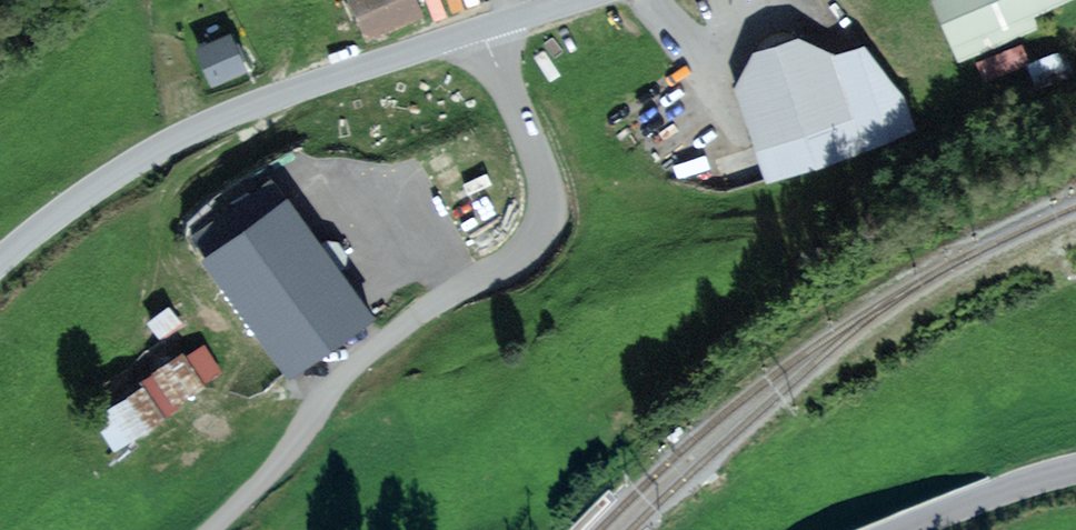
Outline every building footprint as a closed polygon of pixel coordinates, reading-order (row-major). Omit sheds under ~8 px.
[(369,33),(424,11),(421,3),(427,0),(356,0),(369,33)] [(968,50),(1037,20),(1032,8),(1051,0),(946,0),(968,50)] [(247,63),(233,32),(201,46),(215,78),(247,63)] [(741,80),(775,171),(916,123),(905,89),(866,42),(837,51),(807,35),(755,52),(741,80)] [(1028,57),(1022,42),(987,57),(993,72),(1028,57)] [(1067,71),(1059,51),(1035,60),(1043,80),(1067,71)] [(371,312),(291,178),(216,223),(296,356),(371,312)] [(486,236),(471,197),(445,206),(459,246),(486,236)] [(182,320),(170,304),(153,316),(165,332),(182,320)] [(208,379),(188,350),(99,409),(119,439),(208,379)]
